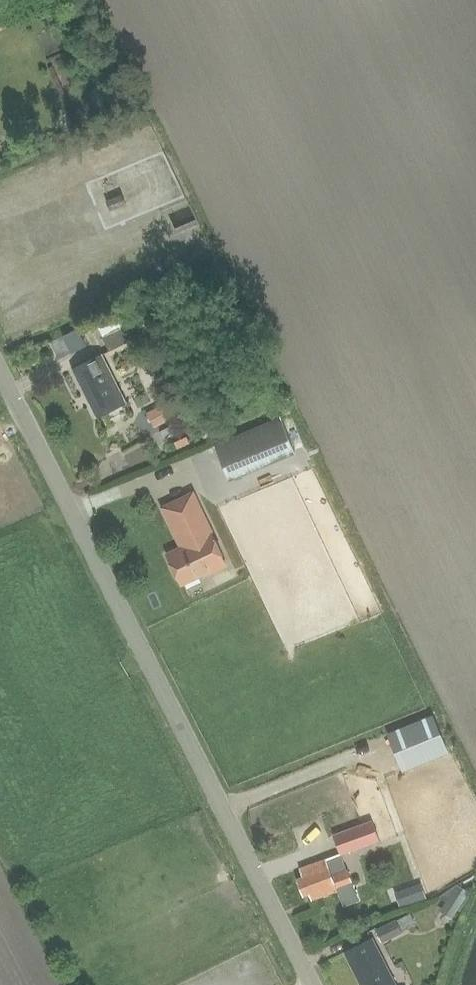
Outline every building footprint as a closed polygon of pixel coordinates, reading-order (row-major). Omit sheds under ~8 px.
[(118,195),(103,202),(107,211),(122,205),(118,195)] [(109,352),(134,340),(127,327),(103,339),(109,352)] [(96,419),(127,404),(102,354),(72,369),(96,419)] [(163,404),(146,413),(154,428),(171,419),(163,404)] [(277,416),(210,443),(226,481),(292,453),(277,416)] [(186,436),(173,443),(177,449),(189,443),(186,436)] [(181,585),(203,574),(204,576),(225,566),(191,494),(162,507),(181,548),(167,555),(181,585)] [(433,715),(387,733),(402,771),(448,753),(433,715)] [(330,834),(337,855),(377,841),(370,821),(330,834)] [(312,895),(314,901),(338,892),(337,891),(339,890),(352,885),(354,884),(349,871),(348,871),(342,855),(302,870),(305,877),(298,880),(305,898),(312,895)] [(339,890),(337,891),(338,892),(343,906),(358,900),(352,885),(339,890)] [(457,885),(438,896),(446,902),(458,909),(460,911),(469,897),(466,895),(468,892),(457,885)] [(409,913),(395,920),(401,931),(415,924),(409,913)] [(395,920),(377,929),(383,941),(401,932),(401,931),(395,920)] [(372,939),(344,953),(361,984),(395,984),(372,939)]
